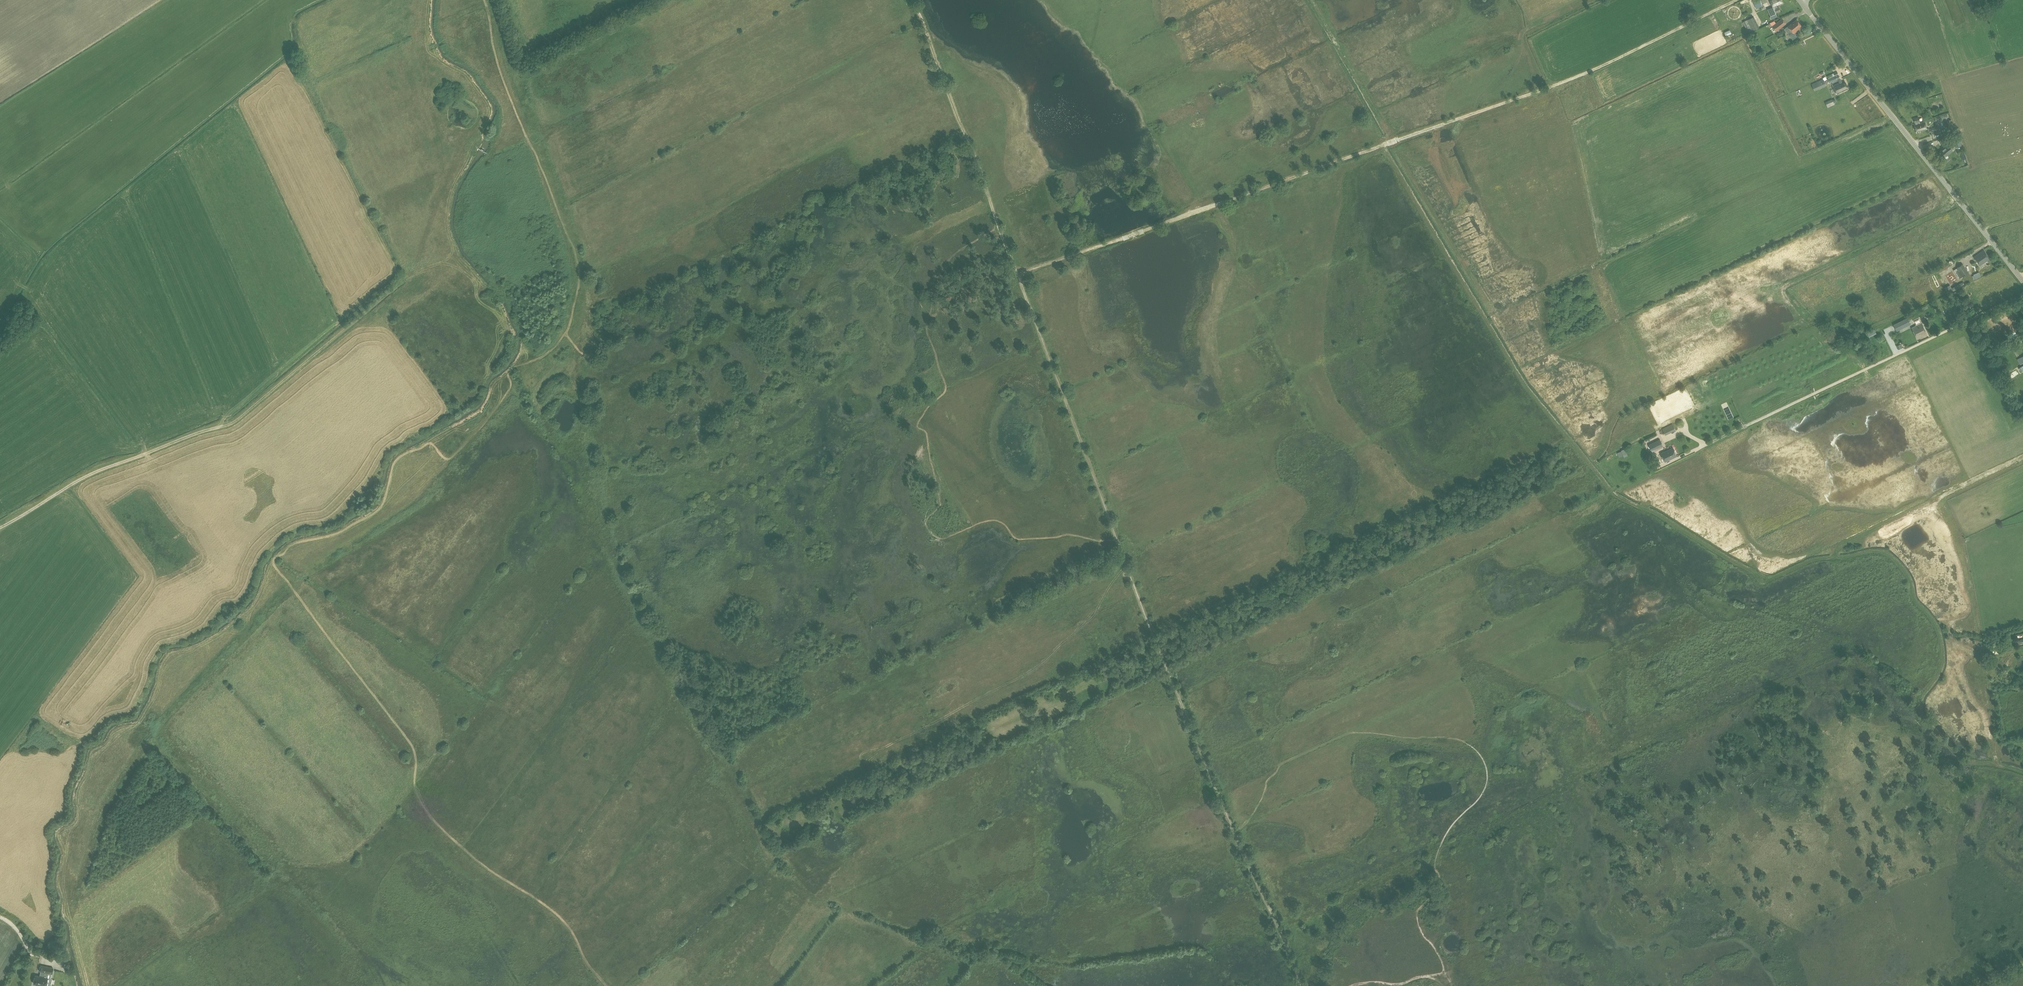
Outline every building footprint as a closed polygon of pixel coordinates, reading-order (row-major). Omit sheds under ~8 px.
[(1774,8),(1775,7),(1777,13),(1781,11),(1779,7),(1778,8),(1777,6),(1783,3),(1781,0),(1770,0),(1774,8)] [(1743,22),(1749,33),(1760,27),(1754,16),(1743,22)] [(1772,26),(1776,31),(1786,24),(1782,19),(1772,26)] [(1784,29),(1793,40),(1797,37),(1794,33),(1802,26),(1797,19),(1784,29)] [(1772,39),(1774,42),(1777,39),(1773,32),(1765,37),(1767,41),(1772,39)] [(1828,79),(1830,83),(1832,82),(1837,94),(1848,89),(1845,81),(1842,82),(1841,79),(1838,72),(1835,73),(1836,76),(1828,79)] [(1823,79),(1821,80),(1812,84),(1815,91),(1824,87),(1826,86),(1823,79)] [(1927,130),(1925,121),(1920,122),(1919,117),(1914,118),(1915,123),(1914,124),(1917,133),(1927,130)] [(1945,121),(1949,133),(1955,131),(1951,119),(1945,121)] [(1952,136),(1956,147),(1962,145),(1958,134),(1952,136)] [(1939,152),(1944,158),(1953,151),(1948,145),(1939,152)] [(1974,257),(1980,265),(1990,258),(1984,250),(1974,257)] [(1958,267),(1964,277),(1969,273),(1963,264),(1958,267)] [(1898,322),(1901,329),(1910,324),(1907,318),(1898,322)] [(1921,322),(1915,325),(1912,327),(1917,338),(1927,334),(1921,322)] [(1660,425),(1697,410),(1689,388),(1650,404),(1657,420),(1664,418),(1665,421),(1660,423),(1660,425)] [(1676,429),(1674,425),(1673,424),(1663,429),(1664,430),(1666,434),(1676,429)] [(1663,446),(1660,439),(1649,445),(1652,450),(1658,447),(1659,448),(1663,446)] [(1661,453),(1665,461),(1677,455),(1673,447),(1661,453)] [(1626,448),(1623,449),(1623,451),(1619,452),(1621,458),(1629,455),(1626,448)] [(35,975),(34,983),(37,984),(37,985),(41,985),(46,985),(48,978),(47,978),(48,973),(52,974),(53,968),(41,965),(40,971),(42,971),(41,975),(40,976),(35,975)]
